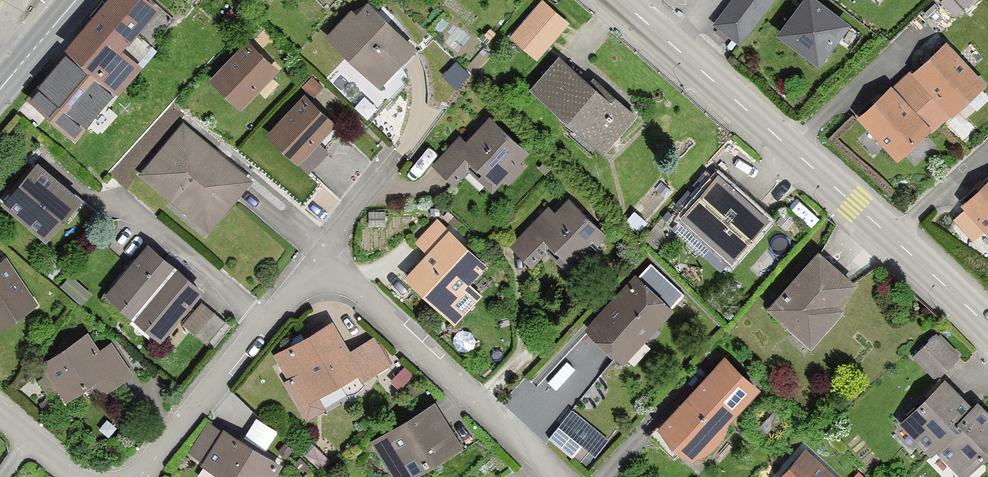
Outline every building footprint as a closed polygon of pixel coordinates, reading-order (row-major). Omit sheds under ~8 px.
[(115,94),(143,62),(124,47),(159,5),(152,0),(108,0),(66,53),(115,94)] [(324,33),(380,88),(418,49),(367,0),(356,0),(324,33)] [(714,24),(741,45),(775,0),(732,0),(714,24)] [(775,35),(818,68),(850,26),(816,0),(802,0),(775,35)] [(248,39),(208,78),(239,109),(279,69),(248,39)] [(859,118),(871,131),(859,143),(876,161),(887,151),(899,164),(934,131),(938,135),(987,89),(987,86),(948,43),(898,89),(895,85),(859,118)] [(66,53),(25,102),(74,143),(115,94),(66,53)] [(632,119),(561,53),(525,91),(596,158),(632,119)] [(305,93),(266,133),(298,164),(300,163),(308,171),(328,151),(317,141),(335,122),(305,93)] [(461,134),(431,162),(453,186),(472,169),(493,192),(531,157),(495,118),(468,142),(461,134)] [(255,184),(184,122),(138,173),(209,235),(255,184)] [(82,200),(37,161),(3,201),(48,239),(82,200)] [(774,219),(720,173),(680,218),(734,265),(774,219)] [(958,204),(970,217),(958,229),(975,247),(986,237),(987,239),(987,177),(958,204)] [(561,192),(511,243),(539,271),(555,255),(573,273),(608,238),(561,192)] [(428,255),(405,279),(455,326),(484,294),(473,283),(489,266),(439,219),(415,244),(428,255)] [(149,245),(106,299),(163,343),(206,289),(149,245)] [(819,250),(769,306),(813,344),(862,288),(819,250)] [(0,261),(0,334),(43,306),(10,255),(0,261)] [(677,314),(638,273),(584,325),(623,365),(677,314)] [(202,302),(184,325),(207,344),(227,321),(202,302)] [(335,321),(275,350),(305,412),(394,370),(378,335),(349,349),(335,321)] [(88,332),(41,364),(66,401),(97,380),(106,394),(133,375),(110,341),(100,349),(88,332)] [(729,357),(656,425),(693,464),(765,396),(729,357)] [(948,380),(901,425),(933,458),(942,449),(980,412),(948,380)] [(374,440),(395,476),(424,476),(466,452),(436,398),(374,440)] [(942,449),(967,476),(968,476),(987,459),(987,407),(987,406),(980,412),(942,449)] [(213,418),(188,455),(221,476),(276,476),(284,465),(213,418)] [(809,450),(782,476),(837,476),(809,450)]
